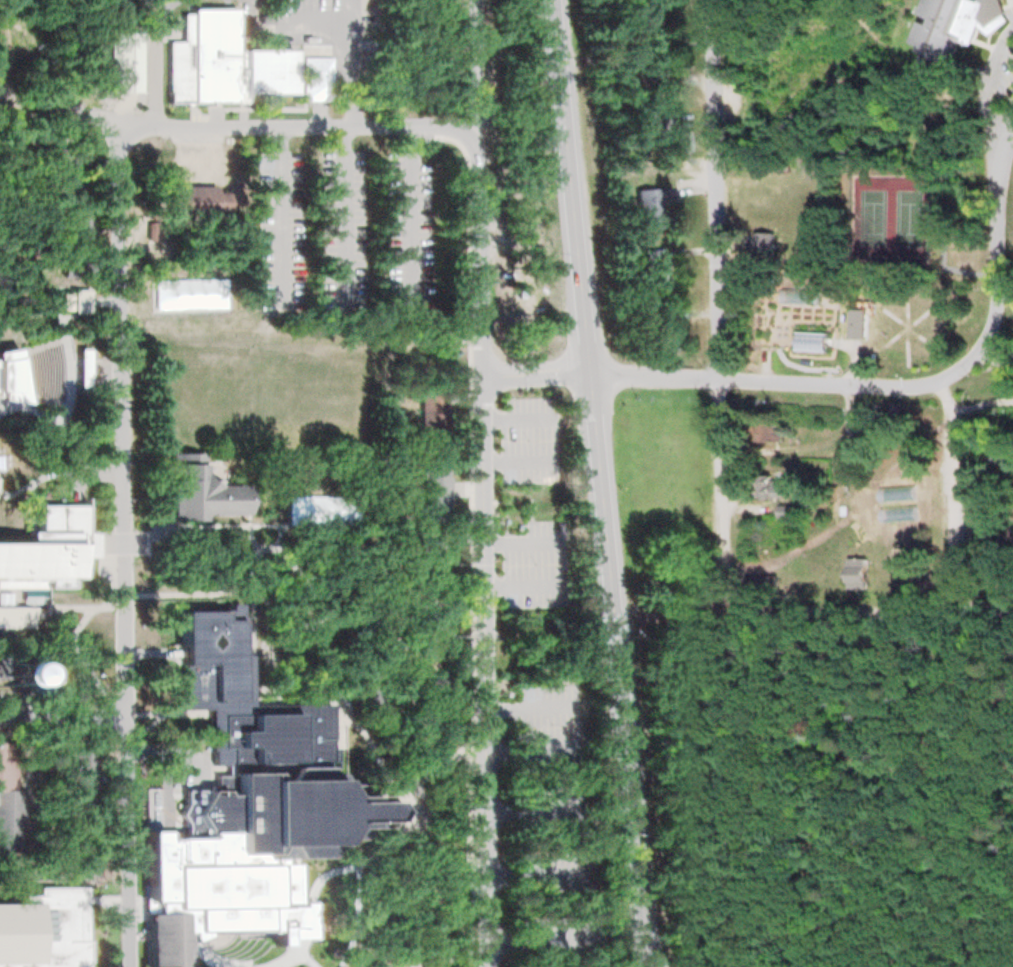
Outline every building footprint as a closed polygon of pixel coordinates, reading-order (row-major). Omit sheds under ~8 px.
[(914,12),(923,17),(921,23),(914,20),(904,41),(912,45),(911,49),(911,60),(927,67),(931,55),(945,60),(955,36),(962,41),(970,19),(979,32),(1001,16),(996,0),(972,0),(971,1),(968,0),(918,0),(914,12)] [(191,7),(237,7),(237,48),(294,50),(293,90),(246,90),(247,100),(170,99),(167,39),(182,38),(180,9),(191,7)] [(142,29),(141,88),(111,88),(110,30),(142,29)] [(165,183),(223,183),(224,224),(167,225),(165,183)] [(638,188),(636,227),(668,228),(670,190),(638,188)] [(74,216),(74,242),(91,242),(91,216),(74,216)] [(772,234),(748,234),(748,259),(772,259),(772,234)] [(642,250),(643,296),(668,295),(666,249),(642,250)] [(60,279),(91,279),(91,260),(60,260),(60,279)] [(154,277),(226,274),(228,306),(155,307),(154,277)] [(784,281),(783,296),(814,300),(815,284),(784,281)] [(86,293),(58,293),(58,313),(86,313),(86,293)] [(796,331),(827,332),(827,349),(795,348),(796,345),(796,331)] [(23,402),(0,399),(0,349),(11,347),(23,402)] [(86,349),(75,349),(75,387),(86,387),(86,349)] [(443,393),(418,393),(418,432),(443,432),(443,393)] [(779,443),(779,429),(753,429),(753,443),(779,443)] [(169,453),(200,452),(199,485),(239,485),(239,512),(200,512),(200,520),(165,518),(164,483),(170,483),(169,453)] [(420,524),(448,524),(447,465),(420,465),(420,524)] [(758,500),(784,500),(784,479),(758,479),(758,500)] [(77,495),(77,502),(31,503),(31,529),(18,529),(18,542),(0,542),(0,579),(36,580),(36,588),(60,588),(60,578),(67,578),(68,556),(85,555),(84,495),(77,495)] [(290,495),(361,495),(361,521),(290,522),(290,495)] [(777,518),(792,518),(792,507),(777,507),(777,518)] [(845,585),(851,585),(851,589),(866,589),(866,560),(845,560),(845,585)] [(658,605),(659,613),(650,614),(649,606),(658,605)] [(179,612),(221,611),(221,621),(238,621),(238,657),(248,657),(249,706),(289,705),(290,699),(333,699),(334,747),(335,773),(342,783),(353,783),(361,794),(371,794),(375,799),(380,800),(385,810),(380,820),(375,820),(371,827),(362,827),(355,840),(342,840),(332,857),(299,858),(298,864),(296,864),(297,905),(300,904),(301,927),(284,927),(284,945),(273,945),(272,930),(201,930),(202,935),(187,941),(183,932),(178,932),(178,912),(152,913),(152,901),(145,901),(144,829),(161,829),(161,837),(183,837),(182,823),(176,813),(181,805),(181,789),(215,789),(214,775),(230,775),(230,771),(236,771),(236,764),(211,765),(210,749),(208,749),(207,709),(181,710),(179,612)] [(21,849),(22,790),(11,790),(11,747),(0,747),(0,848),(21,849)] [(171,837),(171,810),(155,810),(155,837),(171,837)] [(71,843),(100,843),(99,872),(72,872),(71,843)] [(36,886),(36,898),(0,899),(0,966),(85,966),(83,885),(36,886)] [(183,932),(184,966),(145,966),(144,913),(152,913),(178,912),(178,932),(183,932)]
